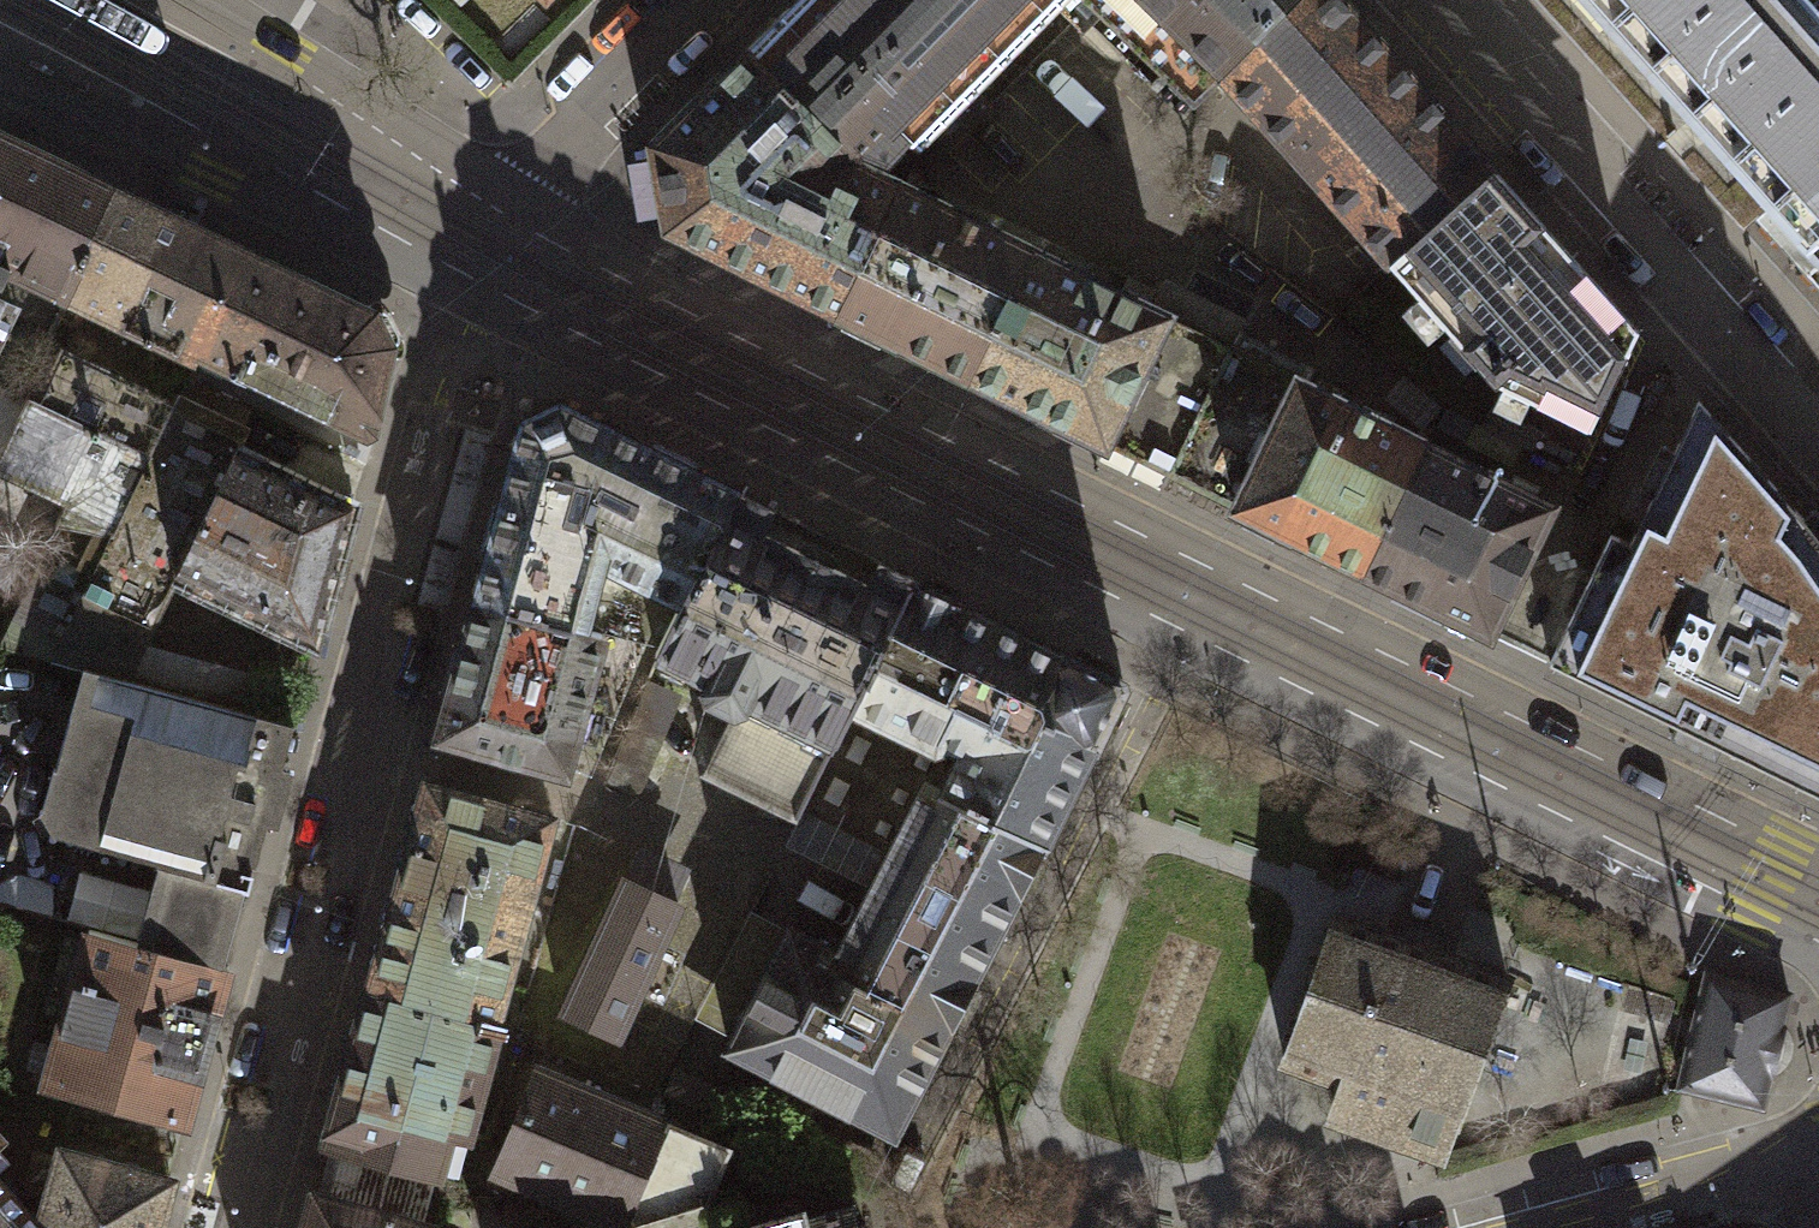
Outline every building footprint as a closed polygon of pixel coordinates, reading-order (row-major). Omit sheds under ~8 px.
[(790,10),(788,9),(747,50),(874,176),(878,172),(905,143),(919,149),(1066,0),(800,0),(790,10)] [(1298,0),(1081,0),(1192,106),(1222,77),(1298,0)] [(1495,173),(1415,83),(1342,3),(1339,0),(1298,0),(1222,77),(1243,101),(1391,266),(1495,173)] [(1812,3),(1810,0),(1578,0),(1685,118),(1812,3)] [(1818,236),(1818,0),(1815,0),(1812,3),(1685,118),(1803,251),(1818,236)] [(666,231),(837,316),(902,185),(878,172),(874,176),(747,50),(652,146),(666,231)] [(65,298),(117,190),(0,135),(0,268),(65,298)] [(1495,173),(1391,266),(1452,334),(1449,337),(1475,366),(1478,363),(1496,382),(1590,428),(1638,332),(1554,239),(1495,173)] [(970,378),(1033,249),(902,185),(837,316),(893,344),(894,341),(970,378)] [(196,361),(199,356),(248,253),(117,190),(65,298),(196,361)] [(1803,251),(1818,269),(1818,236),(1803,251)] [(1033,249),(970,378),(1044,414),(1043,417),(1103,446),(1105,443),(1168,315),(1033,249)] [(376,314),(248,253),(199,356),(365,436),(372,433),(392,346),(376,314)] [(13,311),(9,303),(0,299),(0,340),(13,311)] [(1168,315),(1105,443),(1170,475),(1233,346),(1168,315)] [(1362,571),(1425,442),(1298,380),(1306,363),(1240,331),(1233,346),(1170,475),(1234,506),(1233,509),(1362,571)] [(150,459),(175,407),(64,353),(38,405),(150,459)] [(175,575),(235,451),(246,429),(181,398),(175,407),(150,459),(115,534),(60,522),(2,644),(83,666),(126,677),(175,575)] [(1593,570),(1549,661),(1818,793),(1818,535),(1698,399),(1630,541),(1611,533),(1593,570)] [(150,459),(38,405),(31,403),(0,465),(0,470),(69,505),(60,522),(115,534),(150,459)] [(684,601),(738,492),(560,406),(525,420),(476,602),(585,632),(586,628),(605,563),(680,599),(684,601)] [(1425,442),(1362,571),(1365,573),(1366,572),(1436,606),(1435,607),(1489,634),(1553,504),(1425,442)] [(315,643),(353,505),(235,451),(175,575),(315,643)] [(796,817),(800,811),(834,742),(837,743),(855,709),(851,708),(916,580),(826,535),(738,492),(684,601),(680,599),(655,655),(680,666),(706,679),(698,697),(735,715),(705,773),(796,817)] [(1553,504),(1489,634),(1548,662),(1549,661),(1593,570),(1580,564),(1598,526),(1553,504)] [(971,607),(916,580),(851,708),(855,709),(837,743),(834,742),(800,811),(873,846),(869,855),(883,862),(925,780),(943,789),(963,750),(941,739),(958,702),(990,717),(1029,636),(971,607)] [(585,632),(476,602),(438,736),(504,754),(565,770),(602,633),(586,628),(585,632)] [(963,750),(943,789),(1047,842),(1125,683),(1082,660),(1029,636),(990,717),(958,702),(941,739),(963,750)] [(159,862),(137,941),(221,964),(242,888),(248,888),(266,822),(278,826),(294,769),(282,766),(287,746),(293,724),(126,677),(83,666),(76,691),(54,767),(52,767),(41,809),(38,811),(54,837),(58,835),(159,862)] [(883,862),(838,950),(830,966),(949,1027),(951,1028),(978,977),(976,976),(1018,893),(1020,894),(1047,842),(943,789),(925,780),(883,862)] [(370,986),(496,1021),(553,816),(426,781),(400,877),(370,986)] [(624,880),(563,1011),(617,1036),(678,905),(624,880)] [(1508,982),(1334,920),(1284,1059),(1347,1082),(1334,1118),(1439,1155),(1453,1119),(1458,1121),(1508,982)] [(894,1133),(949,1027),(830,966),(838,950),(810,935),(790,925),(727,1047),(894,1133)] [(226,966),(221,964),(137,941),(89,928),(46,1082),(184,1120),(226,966)] [(1789,995),(1707,975),(1680,1087),(1762,1107),(1789,995)] [(328,1140),(438,1170),(449,1127),(466,1132),(496,1021),(370,986),(328,1140)] [(495,1171),(619,1222),(704,1198),(725,1148),(539,1071),(495,1171)] [(313,1190),(423,1221),(438,1170),(328,1140),(313,1190)] [(45,1227),(155,1227),(167,1181),(64,1152),(50,1201),(52,1202),(45,1227)] [(0,1182),(0,1227),(43,1227),(0,1182)] [(423,1221),(313,1190),(303,1227),(440,1227),(441,1225),(423,1221)] [(849,1208),(802,1220),(800,1212),(758,1223),(759,1227),(855,1227),(849,1208)]
